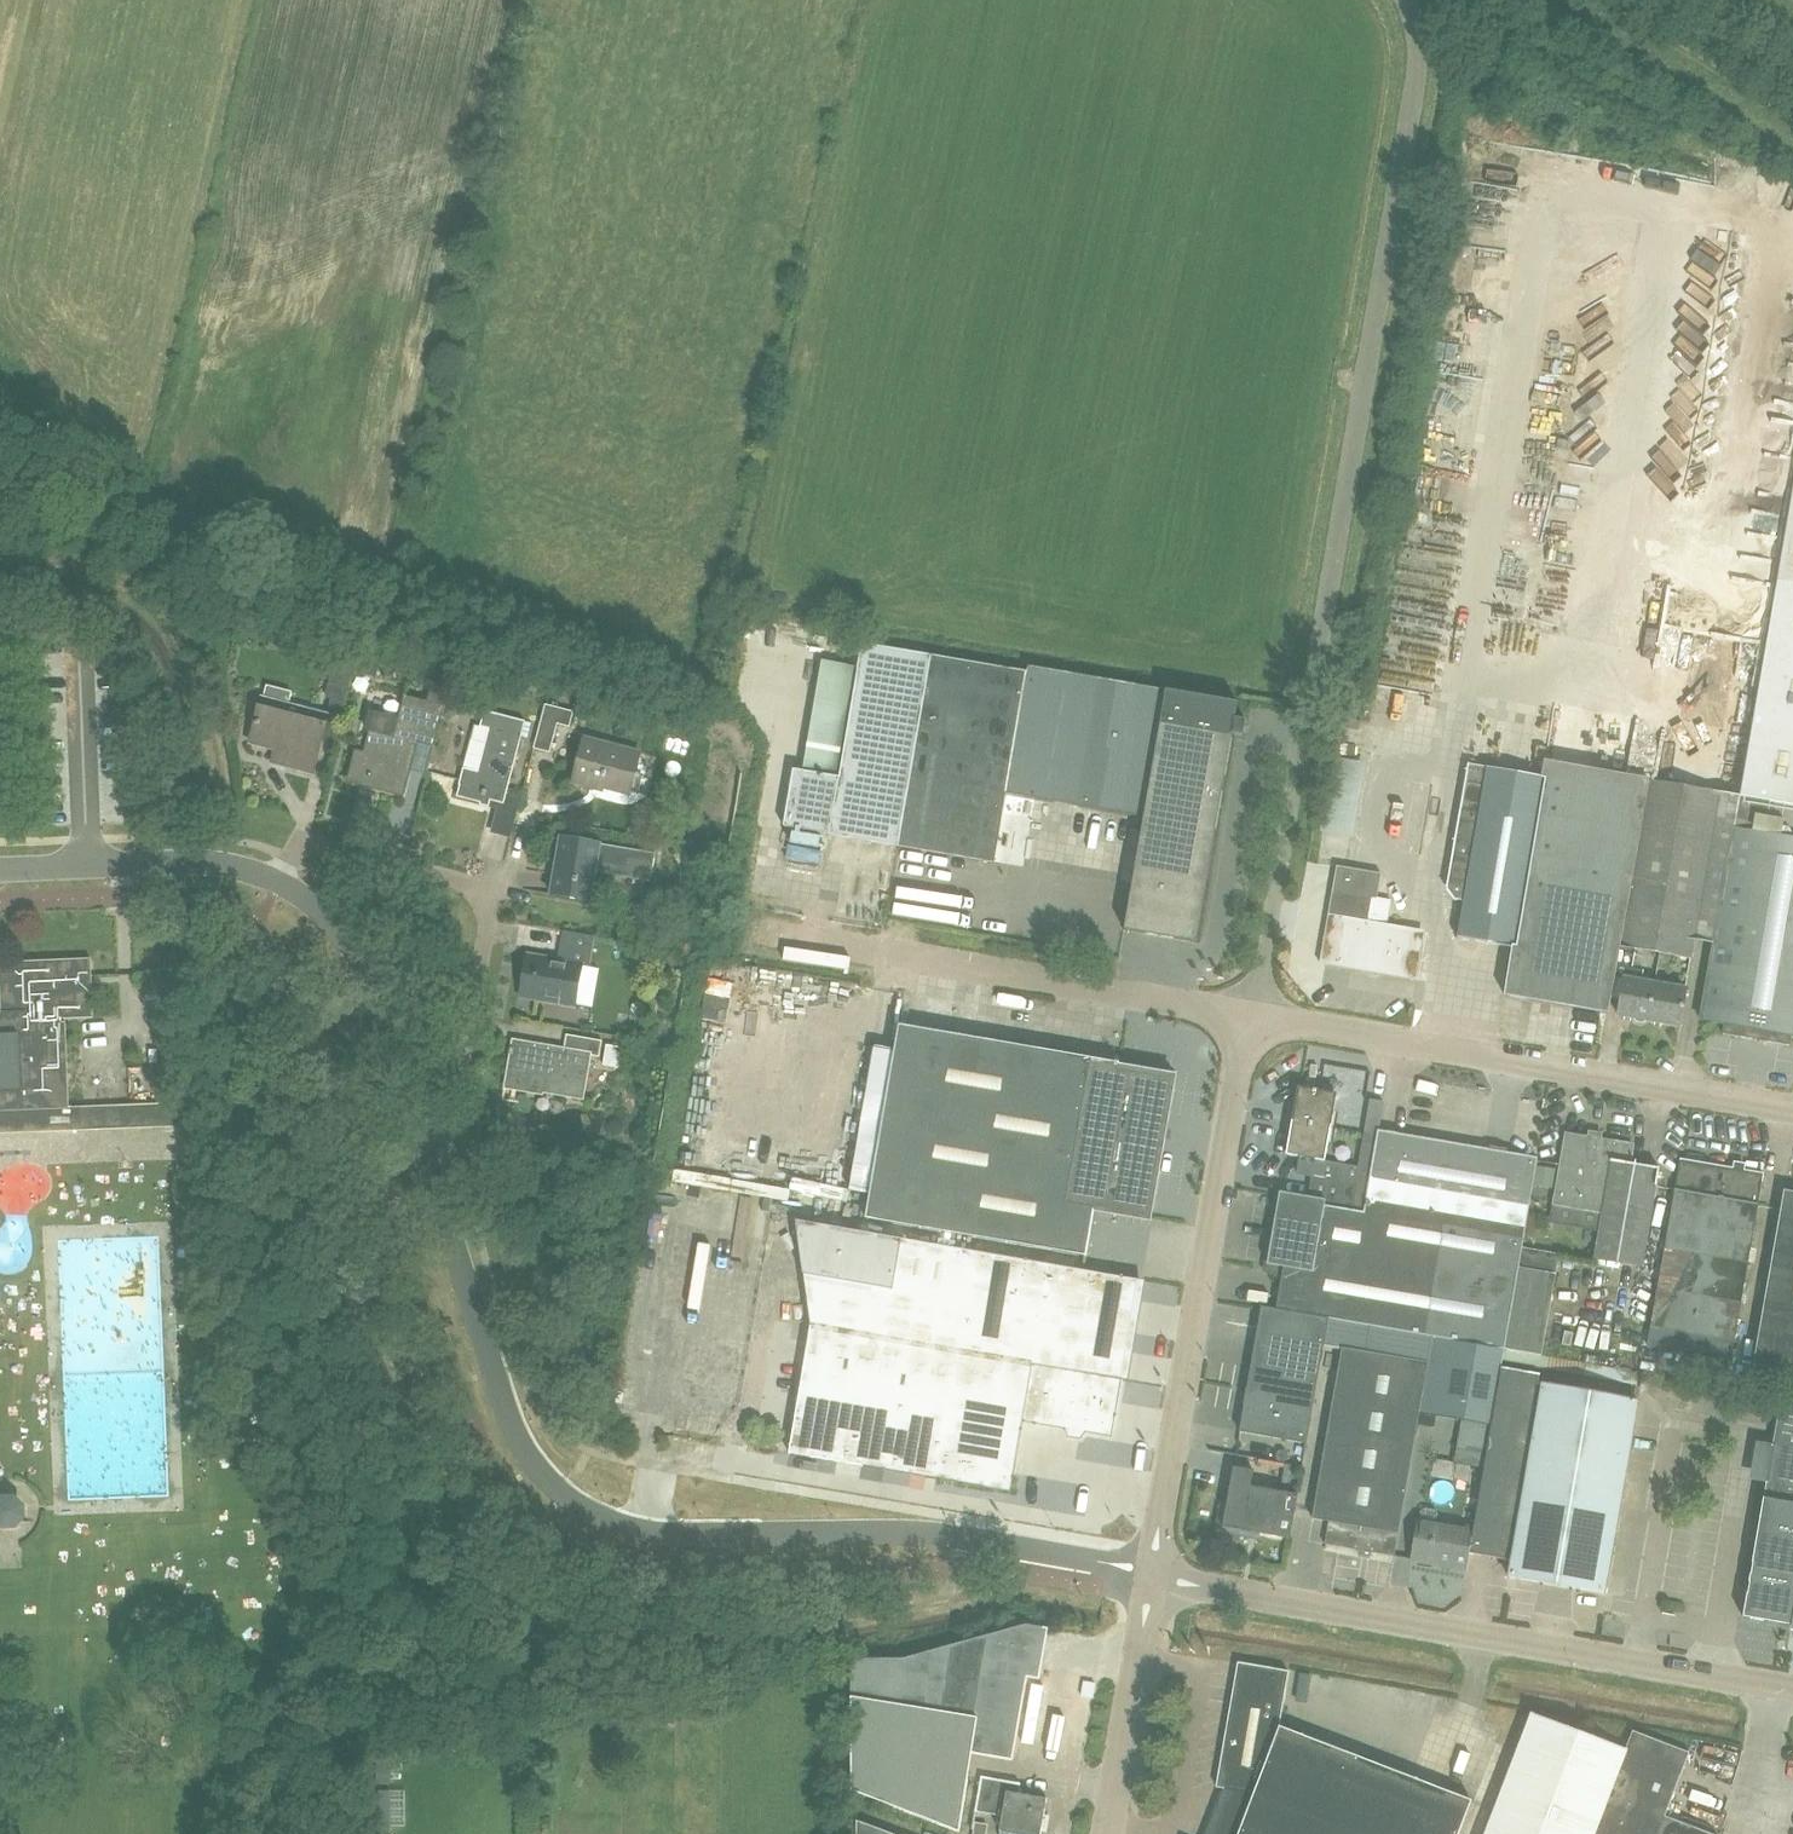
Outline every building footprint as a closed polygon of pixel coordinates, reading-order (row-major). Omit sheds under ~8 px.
[(1740,794),(1724,888),(1714,943),(1705,992),(1701,1020),(1725,1024),(1723,1034),(1790,1045),(1791,1036),(1792,1036),(1792,493),(1740,794)] [(794,769),(784,826),(830,834),(830,835),(899,847),(931,657),(862,645),(840,777),(794,769)] [(263,698),(252,742),(290,753),(287,764),(313,771),(321,742),(326,723),(340,727),(347,701),(359,656),(339,651),(327,698),(332,699),(327,716),(289,705),(292,693),(268,687),(264,699),(263,698)] [(931,657),(899,847),(994,864),(1006,794),(1027,673),(931,657)] [(1027,673),(1006,794),(1144,818),(1125,930),(1197,942),(1216,830),(1219,815),(1232,736),(1243,738),(1246,721),(1235,719),(1238,703),(1028,667),(1027,673)] [(432,687),(428,701),(445,706),(449,691),(432,687)] [(353,766),(350,781),(365,785),(402,795),(408,775),(416,742),(435,747),(443,715),(446,706),(445,706),(428,701),(405,695),(399,716),(371,709),(366,726),(370,727),(363,753),(357,752),(353,766)] [(446,706),(443,715),(450,717),(456,713),(458,706),(446,703),(446,706)] [(546,705),(523,792),(524,792),(535,749),(551,753),(558,724),(570,727),(574,712),(546,705)] [(523,792),(509,788),(526,722),(485,711),(481,727),(476,725),(464,768),(459,786),(462,786),(460,795),(481,801),(480,805),(489,807),(491,800),(519,807),(514,827),(523,792)] [(641,753),(585,738),(573,783),(590,788),(591,784),(630,794),(641,753)] [(1620,947),(1647,778),(1545,760),(1542,776),(1468,764),(1446,889),(1455,901),(1464,902),(1457,939),(1513,949),(1504,996),(1609,1014),(1620,947)] [(1724,888),(1740,794),(1647,778),(1620,947),(1691,959),(1694,940),(1714,943),(1724,888)] [(561,837),(551,894),(590,901),(596,867),(632,873),(631,879),(651,882),(655,854),(561,837)] [(1323,947),(1320,964),(1416,980),(1423,939),(1412,937),(1413,929),(1368,922),(1373,896),(1333,889),(1329,913),(1329,915),(1323,947)] [(590,968),(595,938),(563,932),(558,961),(528,956),(521,997),(576,1006),(582,967),(590,968)] [(166,1127),(165,1104),(85,1107),(70,1108),(66,1023),(62,1023),(62,1019),(82,1018),(94,1018),(94,1017),(92,985),(92,978),(92,975),(92,969),(91,959),(0,963),(0,967),(2,1012),(0,1012),(0,1134),(166,1127)] [(1649,1021),(1655,985),(1625,979),(1618,1016),(1632,1018),(1636,1022),(1640,1023),(1644,1023),(1648,1021),(1649,1021)] [(1680,1026),(1686,990),(1655,985),(1649,1021),(1680,1026)] [(704,1005),(729,1010),(731,997),(706,992),(704,1005)] [(701,1019),(726,1023),(729,1011),(704,1006),(701,1019)] [(850,1191),(871,1194),(867,1219),(1087,1257),(1095,1209),(1149,1219),(1162,1145),(1155,1144),(1159,1121),(1166,1123),(1174,1077),(1119,1068),(1119,1063),(900,1026),(896,1050),(875,1046),(850,1191)] [(527,1087),(546,1091),(546,1092),(584,1099),(591,1056),(600,1057),(603,1041),(566,1035),(563,1049),(514,1041),(506,1089),(526,1092),(527,1087)] [(604,1065),(615,1067),(619,1067),(623,1047),(620,1047),(607,1045),(604,1065)] [(1330,1128),(1336,1094),(1299,1088),(1293,1121),(1330,1128)] [(1371,1100),(1363,1141),(1377,1143),(1379,1131),(1384,1102),(1371,1100)] [(1322,1178),(1330,1128),(1293,1121),(1287,1155),(1300,1157),(1297,1174),(1322,1178)] [(1377,1143),(1368,1196),(1387,1200),(1384,1217),(1444,1228),(1425,1336),(1433,1337),(1505,1348),(1523,1247),(1538,1159),(1379,1131),(1377,1143)] [(1633,1146),(1600,1140),(1601,1135),(1590,1133),(1589,1138),(1567,1134),(1555,1205),(1602,1212),(1594,1258),(1643,1266),(1659,1169),(1630,1165),(1633,1146)] [(1335,1208),(1335,1209),(1365,1214),(1368,1196),(1377,1143),(1363,1141),(1356,1183),(1340,1181),(1335,1208)] [(1736,1337),(1764,1168),(1763,1168),(1762,1174),(1743,1171),(1744,1166),(1735,1164),(1734,1169),(1681,1160),(1682,1154),(1681,1154),(1652,1323),(1736,1337)] [(1535,1180),(1554,1183),(1557,1169),(1538,1166),(1535,1180)] [(1756,1365),(1792,1371),(1792,1193),(1785,1191),(1781,1217),(1756,1365)] [(1272,1240),(1268,1264),(1284,1267),(1276,1310),(1425,1336),(1444,1228),(1384,1217),(1387,1200),(1368,1196),(1365,1214),(1335,1209),(1335,1208),(1324,1206),(1325,1201),(1281,1193),(1273,1240),(1272,1240)] [(793,1432),(790,1454),(863,1466),(937,1479),(976,1253),(796,1222),(808,1305),(811,1326),(808,1343),(802,1379),(797,1411),(796,1415),(793,1432)] [(1523,1247),(1505,1348),(1543,1355),(1560,1254),(1523,1247)] [(976,1253),(937,1479),(984,1487),(984,1488),(1011,1492),(1014,1477),(1024,1479),(1028,1456),(1017,1454),(1023,1420),(1067,1428),(1069,1436),(1080,1437),(1085,1431),(1111,1435),(1120,1379),(1122,1379),(1139,1281),(976,1253)] [(1261,1308),(1240,1432),(1307,1444),(1324,1346),(1342,1349),(1428,1364),(1433,1337),(1425,1336),(1276,1310),(1261,1308)] [(1487,1454),(1502,1364),(1505,1348),(1433,1337),(1428,1364),(1420,1413),(1461,1420),(1456,1449),(1487,1454)] [(1342,1349),(1313,1519),(1329,1522),(1325,1544),(1395,1556),(1420,1413),(1428,1364),(1342,1349)] [(1512,1562),(1543,1386),(1545,1372),(1502,1364),(1487,1454),(1473,1529),(1469,1554),(1512,1562)] [(1509,1577),(1605,1593),(1638,1402),(1543,1386),(1512,1562),(1509,1577)] [(1781,1397),(1743,1616),(1791,1625),(1790,1631),(1792,1632),(1792,1399),(1781,1397)] [(778,1438),(761,1435),(759,1447),(776,1450),(778,1438)] [(1250,1531),(1290,1538),(1297,1495),(1251,1487),(1254,1471),(1234,1467),(1228,1504),(1222,1503),(1217,1531),(1250,1537),(1250,1531)] [(0,1500),(1,1503),(0,1503),(0,1522),(4,1526),(19,1526),(19,1522),(23,1518),(23,1507),(15,1499),(0,1500)] [(1469,1554),(1473,1529),(1419,1520),(1412,1560),(1466,1569),(1469,1554)] [(905,1658),(852,1659),(852,1697),(851,1790),(958,1831),(971,1752),(1012,1759),(1026,1676),(1039,1678),(1047,1629),(1026,1625),(905,1658)] [(1472,1801),(1280,1727),(1282,1715),(1289,1672),(1238,1663),(1217,1787),(1225,1789),(1208,1833),(1459,1833),(1472,1801)] [(1665,1817),(1690,1753),(1633,1731),(1626,1749),(1532,1713),(1518,1751),(1486,1833),(1711,1833),(1665,1817)] [(392,1755),(377,1755),(377,1785),(392,1785),(392,1755)] [(982,1777),(976,1810),(1002,1814),(999,1831),(1017,1833),(1041,1833),(1047,1799),(1018,1794),(1020,1783),(982,1777)] [(380,1791),(380,1833),(392,1833),(392,1791),(380,1791)] [(857,1821),(857,1833),(891,1833),(857,1821)]
